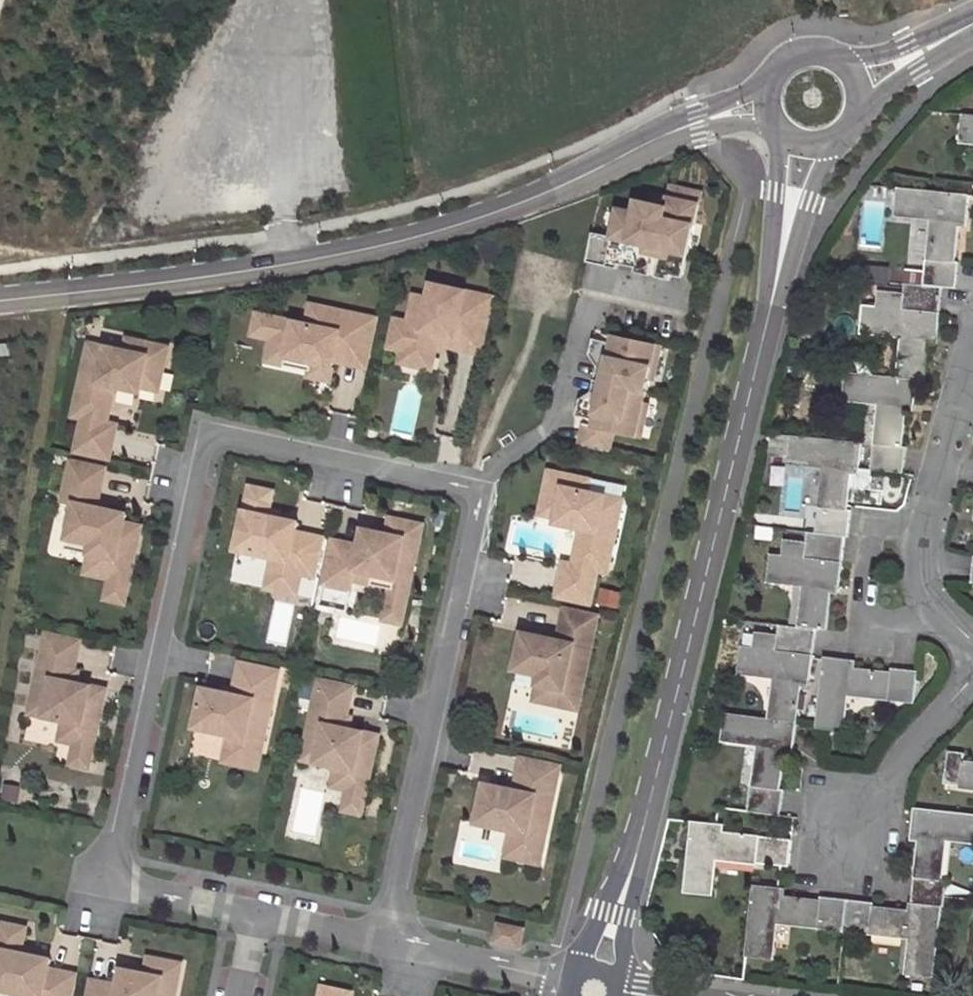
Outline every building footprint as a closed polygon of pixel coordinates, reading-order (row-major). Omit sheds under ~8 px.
[(964,115),(961,141),(972,142),(972,116),(964,115)] [(682,271),(699,191),(669,185),(667,196),(652,193),(650,203),(636,200),(633,212),(616,209),(611,236),(591,232),(584,261),(615,268),(616,263),(617,257),(634,260),(633,266),(632,271),(668,279),(669,274),(670,268),(682,271)] [(970,195),(899,188),(896,214),(935,218),(931,260),(927,260),(926,272),(925,286),(942,287),(957,288),(959,263),(956,262),(959,227),(966,228),(970,195)] [(617,257),(616,263),(633,266),(634,260),(617,257)] [(670,268),(669,274),(681,277),(682,271),(670,268)] [(925,286),(926,272),(907,271),(907,284),(925,286)] [(937,338),(942,287),(925,286),(907,284),(906,293),(879,291),(878,306),(869,305),(867,332),(904,336),(901,378),(918,380),(926,380),(930,338),(937,338)] [(479,358),(491,301),(430,288),(427,303),(412,300),(407,326),(400,355),(420,359),(433,362),(436,349),(438,339),(453,343),(451,352),(479,358)] [(305,327),(275,320),(270,342),(269,348),(286,352),(284,361),(310,366),(308,374),(307,380),(317,382),(328,384),(333,364),(335,354),(367,361),(375,322),(309,307),(305,327)] [(270,342),(275,320),(255,316),(251,338),(270,342)] [(407,326),(392,323),(386,352),(400,355),(407,326)] [(653,380),(661,347),(595,332),(589,354),(599,356),(597,366),(590,392),(588,402),(578,400),(576,411),(573,422),(583,425),(577,446),(607,452),(612,432),(639,437),(647,405),(642,404),(648,379),(653,380)] [(86,344),(70,418),(80,419),(73,453),(108,460),(115,426),(105,423),(92,421),(97,396),(110,399),(113,388),(138,393),(139,388),(143,369),(160,373),(165,348),(124,339),(122,352),(86,344)] [(453,343),(438,339),(436,349),(451,352),(453,343)] [(286,352),(269,348),(265,364),(308,374),(310,366),(284,361),(286,352)] [(367,361),(335,354),(333,364),(365,371),(367,361)] [(599,356),(589,354),(597,366),(599,356)] [(160,373),(143,369),(139,388),(156,392),(160,373)] [(877,445),(874,445),(872,469),(904,472),(906,447),(903,447),(907,405),(916,406),(918,380),(901,378),(846,373),(843,399),(881,403),(877,445)] [(590,392),(578,400),(588,402),(590,392)] [(110,399),(97,396),(92,421),(105,423),(108,408),(110,399)] [(862,442),(791,436),(788,462),(826,465),(822,508),(819,508),(816,533),(844,536),(849,536),(851,511),(847,511),(850,482),(852,468),(860,468),(862,442)] [(103,470),(69,463),(61,503),(73,506),(63,550),(84,555),(112,561),(132,565),(136,543),(140,528),(123,524),(125,515),(103,511),(102,515),(94,514),(96,504),(103,470)] [(864,484),(871,479),(872,469),(860,468),(852,468),(850,482),(864,484)] [(586,478),(545,470),(540,495),(557,499),(553,518),(552,523),(578,528),(575,539),(594,542),(589,567),(570,564),(560,562),(554,596),(588,603),(595,570),(605,572),(619,498),(584,491),(586,478)] [(271,492),(248,487),(234,551),(271,559),(269,568),(285,572),(284,579),(298,582),(300,575),(313,578),(321,538),(294,533),(296,523),(288,521),(277,519),(266,517),(268,511),(271,492)] [(557,499),(540,495),(536,514),(553,518),(557,499)] [(104,506),(96,504),(94,514),(102,515),(103,511),(104,506)] [(277,519),(279,513),(268,511),(266,517),(277,519)] [(358,546),(331,541),(322,585),(350,591),(352,581),(371,585),(373,576),(409,583),(421,525),(388,518),(385,535),(371,532),(362,530),(358,546)] [(802,627),(817,629),(828,630),(831,594),(839,594),(844,536),(816,533),(808,532),(807,542),(785,540),(783,554),(772,553),(768,581),(806,585),(802,627)] [(594,542),(575,539),(572,553),(570,564),(589,567),(594,542)] [(112,561),(84,555),(80,574),(108,580),(104,601),(123,605),(132,565),(112,561)] [(285,572),(269,568),(264,590),(295,596),(298,582),(284,579),(285,572)] [(409,583),(373,576),(371,585),(388,589),(381,621),(400,625),(409,583)] [(597,615),(563,608),(556,639),(522,632),(517,657),(514,669),(539,674),(536,684),(580,694),(597,615)] [(814,654),(817,629),(802,627),(780,625),(778,634),(756,632),(754,647),(743,645),(739,673),(776,677),(771,719),(797,723),(802,687),(810,687),(814,654)] [(80,643),(45,636),(28,716),(63,723),(78,726),(97,730),(101,710),(105,691),(75,685),(67,683),(70,673),(73,674),(80,643)] [(826,657),(817,729),(843,731),(846,694),(891,698),(891,701),(915,703),(919,671),(893,669),(893,672),(856,669),(857,660),(826,657)] [(278,672),(239,664),(233,691),(232,700),(224,698),(224,694),(202,690),(199,708),(194,729),(229,737),(227,742),(262,750),(278,672)] [(67,683),(75,685),(78,674),(73,674),(70,673),(67,683)] [(354,688),(319,680),(302,761),(337,768),(371,775),(374,759),(379,736),(349,730),(341,728),(344,718),(347,718),(354,688)] [(580,694),(536,684),(533,700),(577,709),(580,694)] [(233,691),(225,690),(224,694),(224,698),(232,700),(233,691)] [(771,719),(726,714),(723,740),(761,745),(756,786),(752,786),(748,811),(782,815),(785,789),(781,789),(785,754),(794,755),(797,723),(771,719)] [(349,730),(351,719),(347,718),(344,718),(341,728),(349,730)] [(93,748),(97,730),(78,726),(63,723),(59,741),(74,744),(93,748)] [(262,750),(227,742),(223,763),(258,770),(262,750)] [(93,748),(74,744),(70,766),(89,770),(93,748)] [(945,784),(972,787),(972,761),(965,760),(966,753),(950,751),(945,784)] [(560,765),(521,757),(515,785),(514,793),(506,792),(507,788),(484,783),(480,804),(477,823),(511,830),(510,836),(545,843),(560,765)] [(367,794),(371,775),(337,768),(332,787),(348,791),(344,811),(352,813),(356,791),(367,794)] [(515,785),(508,783),(507,788),(506,792),(514,793),(515,785)] [(352,813),(362,815),(367,794),(356,791),(352,813)] [(915,808),(911,840),(919,841),(912,903),(942,906),(945,907),(946,897),(948,880),(942,880),(947,838),(972,841),(972,815),(915,808)] [(718,824),(693,822),(685,893),(712,895),(715,859),(781,866),(788,866),(792,840),(718,831),(718,824)] [(545,843),(510,836),(506,856),(541,863),(545,843)] [(755,885),(746,957),(772,960),(776,921),(819,926),(819,929),(844,932),(848,899),(822,897),(821,900),(779,895),(780,887),(755,885)] [(870,933),(912,937),(908,975),(935,978),(942,906),(912,903),(909,902),(908,910),(874,906),(874,902),(848,899),(844,932),(870,935),(870,933)] [(525,928),(500,923),(499,931),(497,940),(521,945),(523,938),(525,928)] [(25,930),(1,926),(0,932),(0,993),(18,995),(72,995),(75,976),(48,971),(50,961),(43,960),(31,958),(20,956),(21,950),(25,930)] [(32,952),(21,950),(20,956),(31,958),(32,952)] [(148,959),(145,975),(144,980),(136,978),(137,973),(122,970),(118,987),(91,982),(89,995),(175,995),(181,965),(165,962),(148,959)] [(322,988),(321,995),(351,995),(351,994),(338,991),(322,988)]
